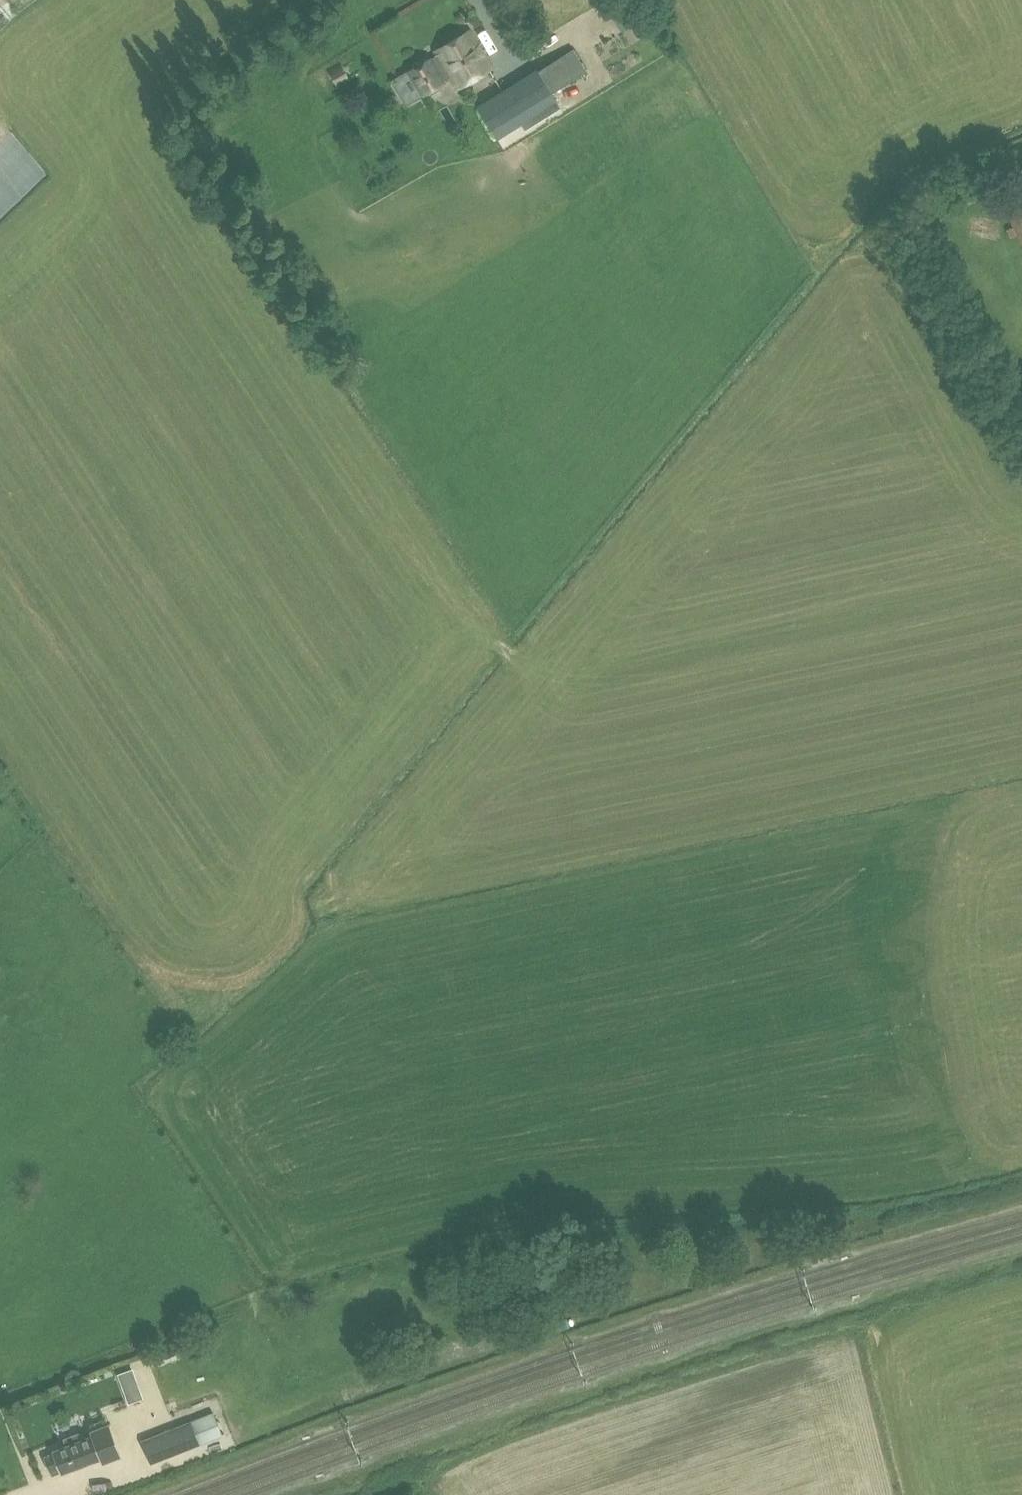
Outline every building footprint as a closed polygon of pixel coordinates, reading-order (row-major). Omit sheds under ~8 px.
[(430,59),(409,71),(422,94),(443,82),(444,82),(443,80),(450,76),(457,88),(490,69),(469,31),(435,51),(438,57),(431,61),(430,59)] [(503,93),(478,109),(484,119),(497,139),(521,125),(524,129),(540,119),(559,107),(551,93),(538,72),(503,93)] [(133,1370),(118,1375),(128,1405),(143,1400),(133,1370)] [(213,1412),(143,1439),(152,1462),(221,1435),(213,1412)] [(54,1451),(44,1455),(50,1471),(60,1467),(62,1471),(101,1456),(103,1461),(111,1457),(119,1454),(109,1428),(107,1423),(91,1430),(93,1434),(81,1439),(78,1432),(64,1437),(66,1444),(53,1449),(54,1451)]
